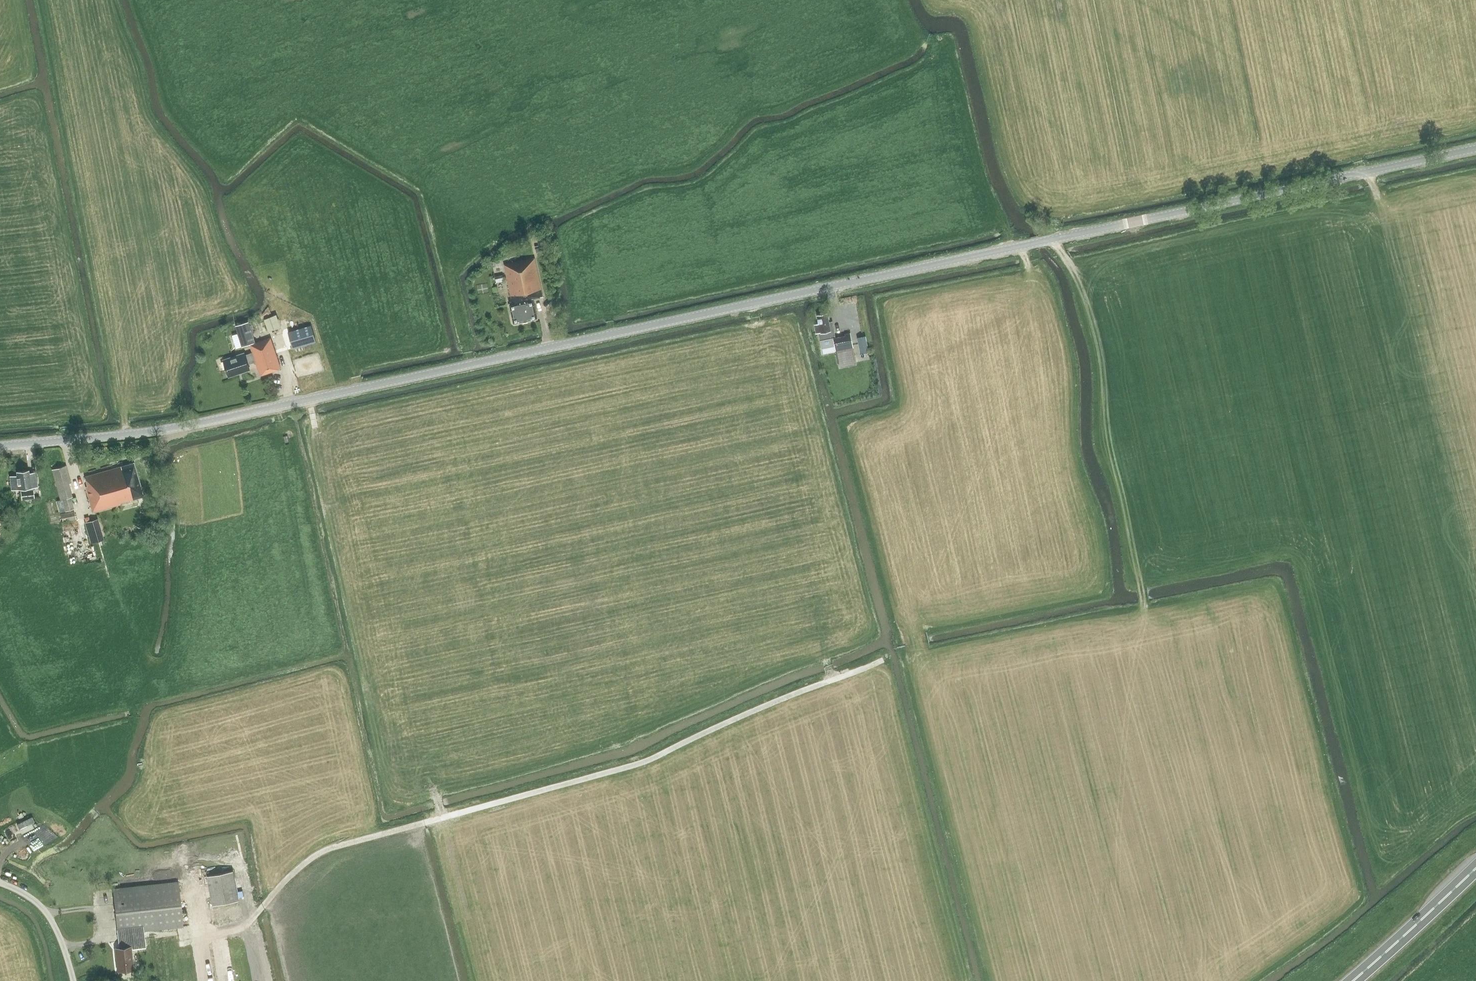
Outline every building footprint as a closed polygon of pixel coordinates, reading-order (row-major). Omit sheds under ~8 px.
[(534,298),(543,296),(535,258),(504,264),(512,302),(509,303),(513,323),(523,321),(528,320),(538,318),(534,298)] [(503,275),(495,276),(497,283),(505,281),(503,275)] [(817,333),(819,332),(821,340),(833,337),(836,337),(832,320),(829,321),(827,313),(817,315),(819,323),(815,324),(817,333)] [(269,331),(281,327),(277,314),(265,319),(269,331)] [(254,342),(248,320),(234,325),(241,347),(249,344),(252,351),(244,354),(243,352),(223,360),(229,376),(249,369),(247,364),(255,361),(260,374),(280,367),(270,337),(254,342)] [(315,336),(310,320),(287,327),(292,344),(315,336)] [(853,347),(850,332),(845,333),(845,335),(833,337),(835,350),(853,347)] [(866,336),(857,337),(860,353),(869,351),(866,336)] [(85,486),(92,511),(143,497),(133,462),(84,476),(87,485),(85,486)] [(70,482),(66,464),(51,468),(60,499),(71,496),(68,482),(70,482)] [(10,476),(12,489),(23,488),(23,491),(21,491),(21,498),(33,497),(32,486),(37,486),(36,471),(28,472),(28,469),(16,470),(17,475),(10,476)] [(75,518),(73,510),(61,513),(62,521),(75,518)] [(103,538),(97,518),(85,522),(91,541),(103,538)] [(34,812),(18,818),(22,828),(38,823),(34,812)] [(239,899),(233,870),(207,875),(212,904),(239,899)] [(179,882),(155,885),(113,889),(118,933),(120,948),(116,949),(118,971),(133,969),(131,948),(133,948),(131,932),(184,926),(179,882)]
